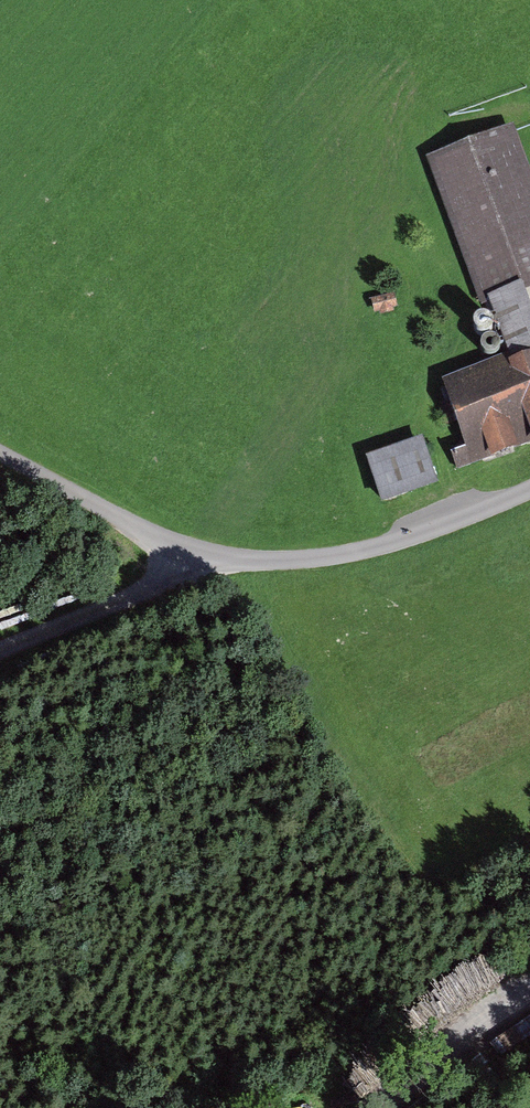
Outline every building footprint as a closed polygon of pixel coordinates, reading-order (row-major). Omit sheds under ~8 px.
[(420,156),(472,292),(517,275),(520,283),(523,290),(525,289),(529,287),(529,178),(509,123),(420,156)] [(488,296),(512,356),(441,383),(472,461),(529,439),(529,302),(525,289),(523,290),(520,283),(488,296)] [(368,297),(372,316),(397,310),(393,291),(368,297)] [(421,436),(363,456),(380,502),(437,482),(421,436)]
